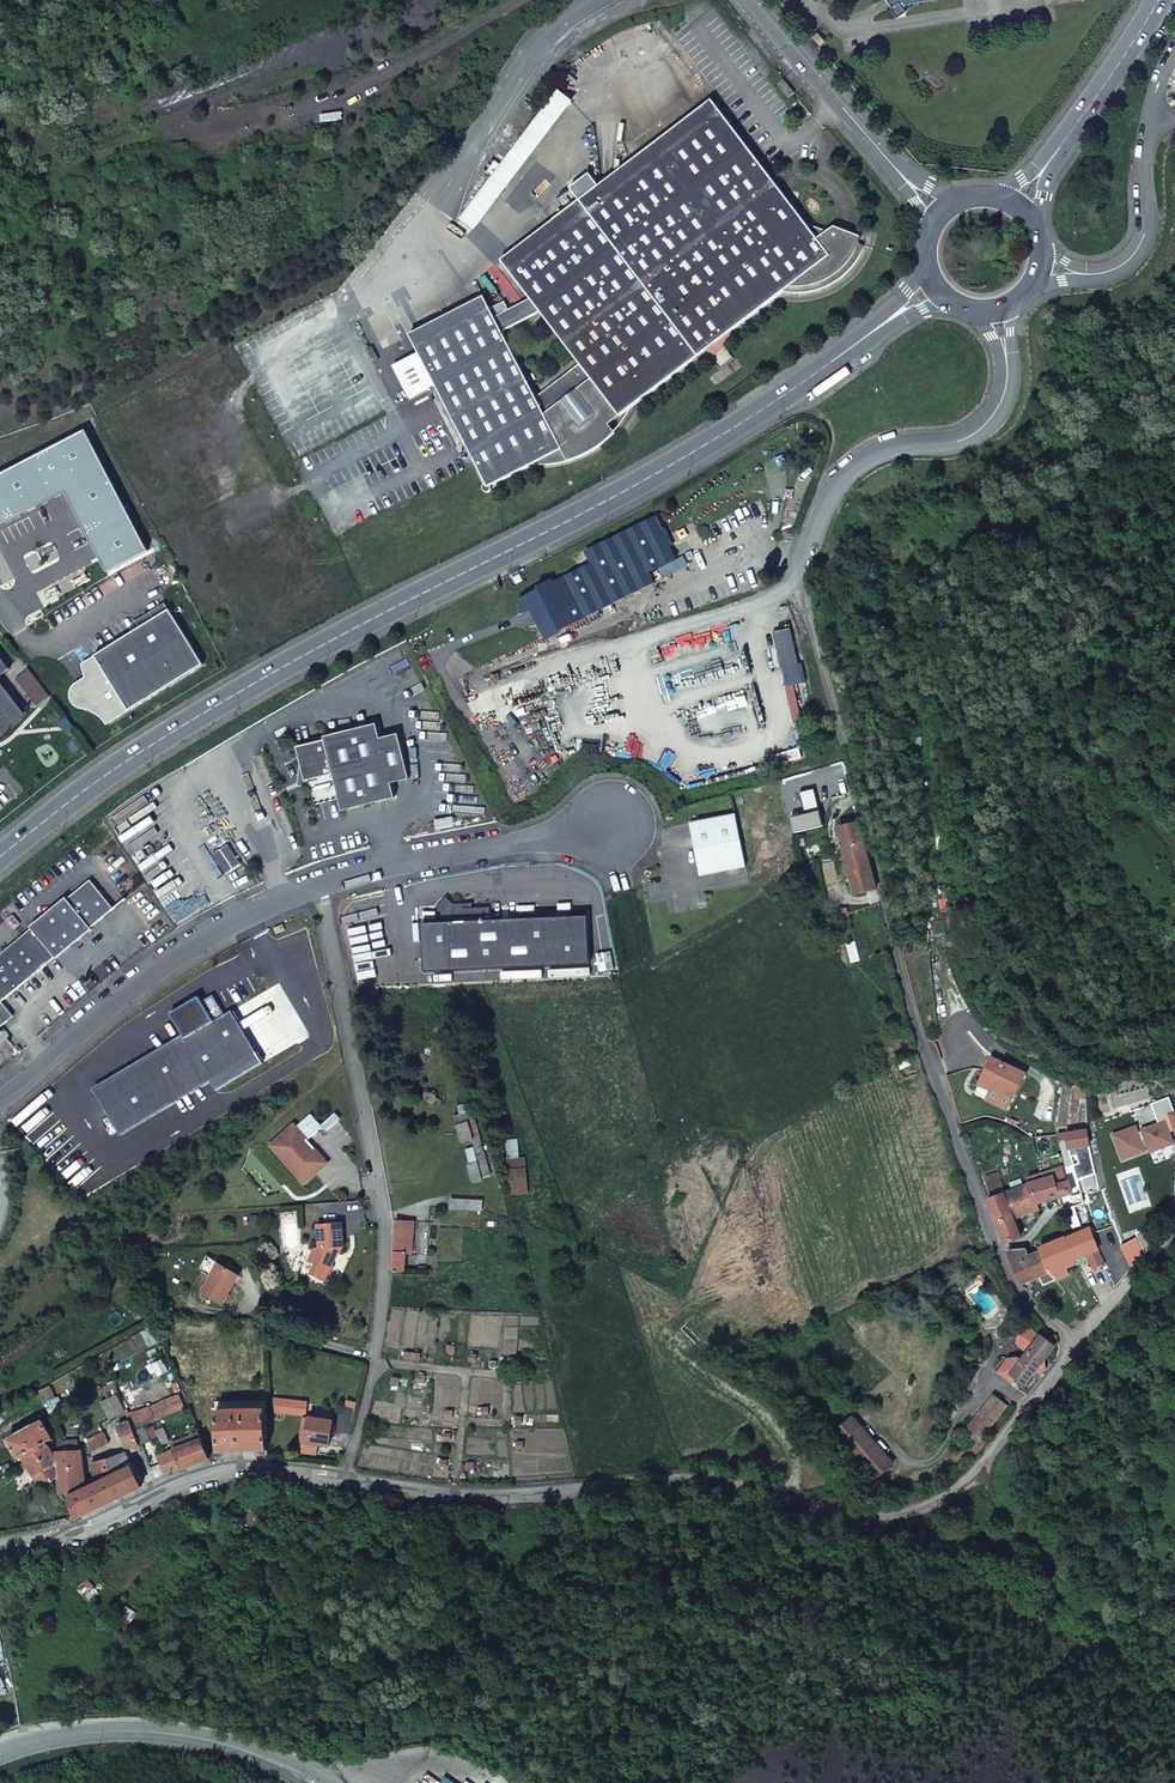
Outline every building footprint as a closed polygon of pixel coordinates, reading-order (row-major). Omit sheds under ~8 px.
[(892,4),(888,7),(887,8),(894,19),(904,12),(901,8),(909,3),(918,1),(924,0),(889,0),(892,4)] [(904,12),(918,1),(909,3),(901,8),(904,12)] [(825,40),(816,31),(811,36),(819,45),(825,40)] [(793,93),(781,78),(776,83),(787,98),(793,93)] [(471,230),(570,102),(558,92),(459,220),(471,230)] [(710,100),(500,261),(509,273),(718,110),(710,100)] [(587,454),(594,450),(604,442),(613,433),(608,425),(782,292),(790,293),(799,293),(807,292),(816,291),(833,283),(838,280),(848,271),(856,259),(863,246),(857,244),(859,237),(833,226),(826,231),(805,224),(718,110),(509,273),(528,298),(508,309),(492,317),(487,308),(414,346),(487,484),(485,484),(485,486),(485,488),(486,489),(488,489),(489,489),(490,488),(491,487),(491,486),(530,465),(538,466),(547,466),(559,464),(571,461),(579,458),(587,454)] [(414,346),(487,308),(481,295),(408,333),(414,346)] [(503,299),(487,308),(492,317),(508,309),(503,299)] [(546,638),(614,604),(608,593),(648,573),(675,559),(655,519),(587,553),(593,564),(519,601),(526,613),(532,610),(546,638)] [(608,593),(614,604),(654,584),(648,573),(608,593)] [(130,710),(205,664),(169,608),(95,654),(95,655),(87,662),(89,665),(85,667),(87,677),(78,683),(76,684),(74,687),(72,690),(72,694),(73,698),(75,702),(78,705),(83,707),(91,709),(96,711),(103,716),(108,722),(129,709),(130,710)] [(10,668),(0,655),(0,676),(10,668)] [(13,722),(15,724),(25,711),(0,679),(0,732),(13,722)] [(15,724),(13,722),(0,732),(0,736),(15,724)] [(383,740),(379,725),(326,738),(327,742),(300,749),(306,776),(309,775),(313,775),(314,781),(311,781),(317,806),(341,800),(344,812),(397,799),(394,784),(383,740)] [(383,740),(394,784),(411,780),(400,736),(383,740)] [(790,819),(794,833),(824,826),(820,812),(790,819)] [(734,816),(689,826),(700,878),(745,869),(734,816)] [(839,829),(844,847),(864,842),(859,823),(839,829)] [(864,842),(844,847),(856,894),(876,888),(864,842)] [(92,929),(91,928),(114,909),(90,880),(67,899),(66,898),(31,928),(32,929),(0,956),(0,1031),(7,1025),(5,1022),(6,1016),(9,1012),(2,1004),(56,958),(57,959),(92,929)] [(204,911),(222,899),(212,884),(193,897),(204,911)] [(423,923),(425,971),(590,964),(588,916),(491,920),(490,907),(473,908),(464,908),(464,903),(454,903),(447,897),(437,907),(442,922),(423,923)] [(847,908),(841,910),(842,918),(850,915),(847,908)] [(286,931),(284,924),(274,929),(277,935),(286,931)] [(218,1007),(220,1006),(210,990),(199,996),(203,1002),(206,1000),(215,1003),(218,1007)] [(216,1091),(263,1063),(232,1012),(225,1016),(220,1006),(218,1007),(215,1003),(206,1000),(203,1002),(199,996),(170,1014),(186,1040),(95,1093),(118,1132),(208,1078),(216,1091)] [(5,1022),(7,1025),(14,1018),(9,1012),(6,1016),(5,1022)] [(979,1084),(990,1090),(993,1085),(1014,1095),(1024,1074),(991,1058),(979,1084)] [(993,1085),(990,1090),(1012,1100),(1014,1095),(993,1085)] [(458,1124),(460,1133),(463,1141),(474,1139),(480,1162),(488,1159),(483,1143),(477,1120),(458,1124)] [(295,1126),(271,1147),(303,1186),(328,1165),(295,1126)] [(1086,1130),(1058,1135),(1059,1141),(1066,1139),(1068,1148),(1089,1144),(1086,1130)] [(518,1139),(512,1140),(506,1141),(511,1194),(519,1193),(528,1192),(527,1168),(521,1169),(520,1159),(518,1139)] [(475,1148),(467,1151),(471,1163),(478,1161),(475,1148)] [(1037,1204),(1060,1196),(1056,1185),(1063,1182),(1058,1169),(1051,1171),(1053,1177),(1028,1185),(1035,1204),(1037,1204)] [(1039,1210),(1037,1204),(1035,1204),(1028,1185),(1005,1193),(1001,1181),(988,1186),(993,1197),(987,1199),(1005,1244),(1021,1238),(1013,1219),(1039,1210)] [(1081,1201),(1092,1199),(1090,1191),(1080,1194),(1081,1201)] [(1073,1203),(1081,1201),(1080,1194),(1072,1196),(1073,1203)] [(452,1209),(482,1210),(483,1200),(452,1199),(452,1208),(452,1209)] [(1070,1222),(1075,1220),(1071,1207),(1066,1209),(1065,1209),(1070,1222)] [(397,1221),(394,1257),(394,1271),(406,1271),(407,1253),(413,1252),(414,1222),(397,1221)] [(342,1226),(317,1228),(319,1251),(314,1251),(308,1264),(314,1266),(310,1276),(326,1284),(333,1270),(330,1263),(333,1256),(340,1256),(339,1250),(343,1250),(342,1226)] [(1101,1254),(1106,1247),(1103,1239),(1096,1242),(1090,1228),(1065,1239),(1050,1245),(1049,1240),(1040,1243),(1042,1248),(1040,1249),(1041,1251),(1049,1271),(1087,1254),(1092,1268),(1103,1262),(1097,1249),(1098,1248),(1101,1254)] [(1020,1284),(1049,1271),(1041,1251),(1028,1256),(1027,1251),(1026,1249),(1008,1251),(1020,1284)] [(206,1256),(199,1268),(211,1275),(201,1293),(221,1305),(238,1274),(218,1262),(213,1259),(206,1256)] [(1097,1305),(1102,1300),(1097,1296),(1093,1301),(1097,1305)] [(1026,1328),(1019,1338),(1020,1346),(1029,1352),(1039,1338),(1026,1328)] [(1003,1368),(999,1373),(1012,1382),(1016,1378),(1026,1385),(1054,1347),(1040,1336),(1039,1338),(1029,1352),(1020,1364),(1012,1374),(1003,1368)] [(995,1369),(999,1373),(1003,1368),(1012,1374),(1020,1364),(1014,1359),(1001,1361),(995,1369)] [(137,1411),(129,1418),(130,1421),(133,1428),(183,1407),(177,1394),(137,1411)] [(993,1397),(968,1430),(961,1440),(974,1449),(1006,1406),(993,1397)] [(267,1450),(266,1409),(217,1411),(218,1452),(267,1450)] [(318,1455),(320,1444),(315,1443),(315,1447),(306,1446),(310,1418),(305,1418),(300,1452),(318,1455)] [(315,1443),(320,1444),(329,1445),(332,1422),(310,1418),(306,1446),(315,1447),(315,1443)] [(835,1437),(875,1482),(894,1465),(854,1420),(835,1437)] [(42,1421),(8,1441),(19,1458),(22,1456),(34,1477),(44,1471),(49,1479),(51,1477),(53,1481),(59,1477),(54,1464),(57,1462),(51,1451),(56,1448),(52,1439),(53,1438),(42,1421)] [(139,1443),(133,1428),(130,1421),(117,1426),(125,1444),(130,1447),(139,1443)] [(152,1441),(146,1427),(138,1430),(144,1444),(152,1441)] [(108,1441),(104,1431),(86,1440),(89,1450),(108,1441)] [(209,1459),(199,1432),(189,1436),(192,1443),(176,1450),(160,1456),(167,1475),(181,1469),(182,1470),(209,1459)] [(192,1443),(189,1436),(173,1443),(176,1450),(192,1443)] [(74,1440),(57,1442),(61,1491),(80,1490),(85,1487),(85,1480),(79,1480),(76,1442),(74,1440)] [(106,1503),(140,1486),(133,1471),(137,1469),(135,1463),(131,1465),(125,1451),(92,1462),(96,1481),(97,1483),(106,1503)] [(74,1518),(106,1503),(97,1483),(69,1496),(74,1518)] [(162,1509),(164,1513),(172,1509),(170,1505),(162,1509)]
